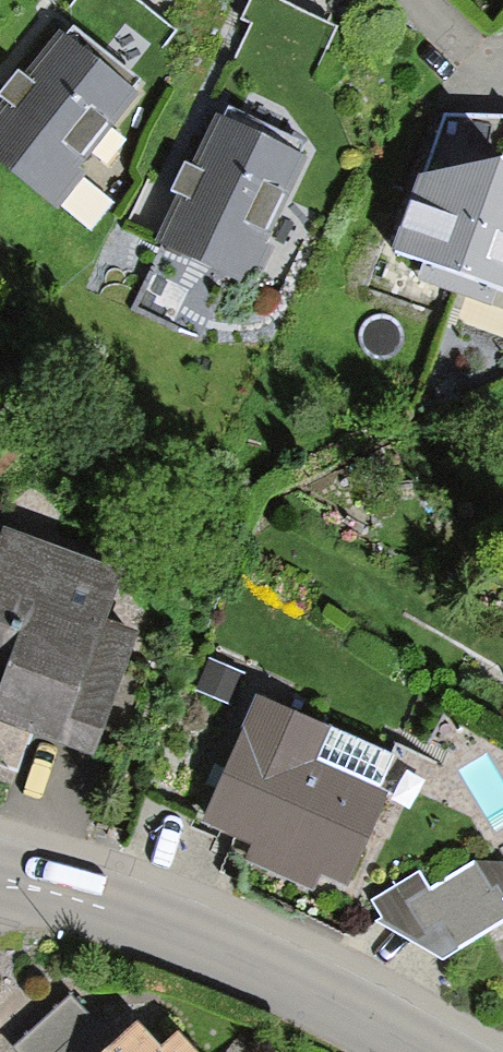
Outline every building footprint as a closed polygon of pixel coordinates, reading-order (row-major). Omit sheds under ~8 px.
[(58,210),(86,175),(80,170),(136,101),(130,96),(140,84),(74,29),(28,85),(19,78),(0,101),(0,103),(9,110),(0,120),(0,163),(58,210)] [(307,147),(227,111),(222,122),(216,121),(192,174),(184,170),(171,198),(175,202),(155,245),(252,289),(309,165),(301,161),(307,147)] [(443,119),(393,257),(430,270),(486,290),(502,296),(502,121),(443,119)] [(88,753),(134,624),(100,611),(116,567),(0,526),(0,721),(88,753)] [(399,760),(254,694),(198,816),(251,840),(242,859),(310,890),(316,877),(340,888),(399,760)] [(377,920),(441,962),(502,921),(502,863),(472,860),(431,886),(420,868),(370,900),(382,917),(377,920)] [(118,1039),(74,992),(13,1049),(16,1051),(103,1051),(118,1039)] [(174,1033),(158,1047),(136,1022),(118,1039),(103,1051),(191,1051),(174,1033)]
